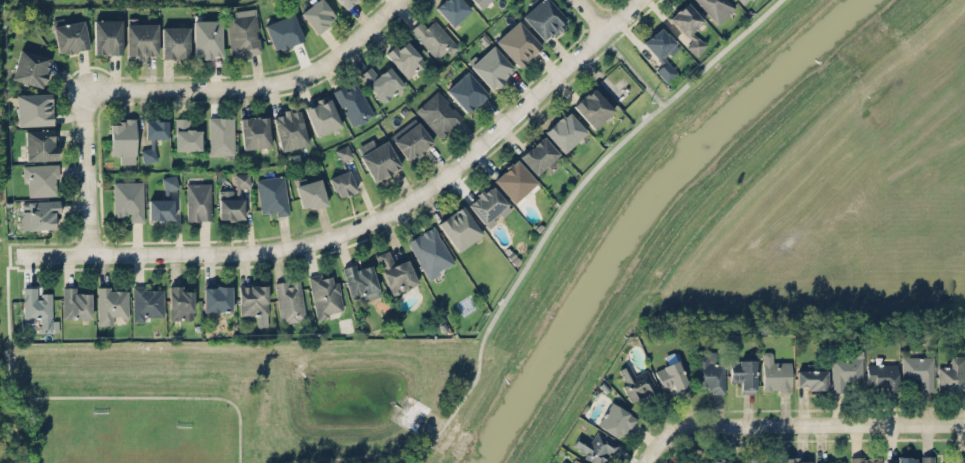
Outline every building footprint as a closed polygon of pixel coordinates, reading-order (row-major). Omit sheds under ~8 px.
[(336,16),(323,0),(315,0),(300,12),(317,32),(336,16)] [(345,8),(354,0),(338,0),(345,8)] [(452,25),(470,8),(463,0),(443,0),(435,7),(452,25)] [(480,8),(489,0),(473,0),(480,8)] [(568,21),(550,0),(538,0),(521,15),(544,42),(568,21)] [(735,6),(729,0),(695,0),(718,23),(735,6)] [(669,17),(690,41),(686,44),(695,54),(706,45),(693,30),(704,20),(687,1),(669,17)] [(265,25),(276,51),(303,39),(292,13),(265,25)] [(227,17),(231,56),(260,53),(256,14),(227,17)] [(121,19),(94,19),(94,53),(121,53),(121,19)] [(194,57),(221,57),(221,19),(194,19),(194,57)] [(458,45),(434,19),(427,26),(421,19),(410,29),(440,62),(458,45)] [(541,44),(517,19),(495,41),(519,66),(541,44)] [(88,48),(84,20),(53,25),(57,53),(88,48)] [(156,22),(125,22),(125,58),(156,58),(156,22)] [(656,70),(671,85),(681,76),(661,55),(675,42),(660,25),(643,42),(663,63),(656,70)] [(161,58),(189,58),(189,26),(161,26),(161,58)] [(385,53),(407,78),(425,61),(403,37),(385,53)] [(492,89),(514,67),(491,44),(469,65),(492,89)] [(41,87),(50,57),(20,48),(11,78),(41,87)] [(404,86),(389,65),(379,72),(374,64),(360,73),(381,102),(404,86)] [(487,92),(466,70),(446,90),(468,112),(487,92)] [(599,81),(619,101),(625,94),(606,75),(599,81)] [(372,117),(358,80),(335,88),(349,125),(372,117)] [(573,105),(593,127),(614,109),(593,86),(573,105)] [(414,110),(441,138),(463,116),(436,88),(414,110)] [(16,93),(16,125),(52,125),(52,93),(16,93)] [(341,125),(328,94),(303,105),(317,135),(341,125)] [(273,113),(280,149),(306,144),(299,108),(273,113)] [(586,129),(566,110),(544,132),(564,152),(586,129)] [(200,128),(191,128),(191,117),(175,117),(175,149),(200,149),(200,128)] [(209,154),(233,154),(233,117),(209,117),(209,154)] [(241,147),(268,147),(268,117),(241,117),(241,147)] [(110,118),(110,152),(119,152),(119,162),(135,162),(135,118),(110,118)] [(167,119),(144,119),(144,138),(167,138),(167,119)] [(433,141),(416,120),(392,140),(410,161),(433,141)] [(57,129),(25,129),(25,159),(57,159),(57,129)] [(536,174),(558,152),(541,135),(519,157),(536,174)] [(400,166),(386,138),(358,152),(373,180),(400,166)] [(334,150),(339,161),(353,156),(348,144),(334,150)] [(142,147),(142,160),(155,160),(155,147),(142,147)] [(537,180),(515,158),(493,180),(515,203),(537,180)] [(24,164),(25,195),(58,194),(57,164),(24,164)] [(356,190),(347,169),(328,177),(337,199),(356,190)] [(176,174),(162,177),(164,190),(178,188),(176,174)] [(284,175),(257,177),(261,217),(288,214),(284,175)] [(303,211),(327,202),(318,177),(294,185),(303,211)] [(112,180),(112,212),(125,212),(125,221),(144,221),(144,180),(112,180)] [(186,220),(211,220),(211,182),(186,182),(186,220)] [(466,204),(487,225),(509,203),(488,182),(466,204)] [(243,219),(242,197),(236,197),(236,188),(218,188),(218,220),(243,219)] [(148,220),(173,220),(173,198),(148,198),(148,220)] [(59,200),(29,200),(29,228),(59,228),(59,200)] [(482,233),(462,205),(437,223),(457,251),(482,233)] [(407,238),(426,279),(455,267),(436,225),(407,238)] [(407,254),(395,258),(391,249),(376,254),(390,294),(417,285),(407,254)] [(379,296),(371,260),(344,266),(351,302),(379,296)] [(316,318),(344,314),(338,278),(329,280),(327,271),(309,274),(316,318)] [(300,279),(275,281),(279,322),(304,319),(300,279)] [(258,325),(267,325),(267,284),(238,284),(239,314),(258,314),(258,325)] [(163,285),(132,285),(132,319),(163,319),(163,285)] [(191,319),(191,285),(168,285),(168,319),(191,319)] [(202,311),(230,311),(230,285),(202,285),(202,311)] [(24,316),(34,316),(34,325),(51,325),(51,293),(41,293),(41,286),(24,286),(24,316)] [(128,286),(97,286),(97,324),(117,324),(117,316),(128,316),(128,286)] [(90,288),(62,288),(62,318),(90,318),(90,288)] [(863,350),(842,350),(842,358),(831,358),(831,390),(841,390),(841,380),(863,380),(863,350)] [(704,384),(704,392),(724,392),(724,361),(715,361),(715,351),(696,351),(696,384),(704,384)] [(762,351),(762,391),(791,391),(791,361),(771,361),(771,351),(762,351)] [(933,354),(902,354),(902,379),(922,379),(922,390),(933,390),(933,354)] [(948,354),(948,364),(937,364),(937,390),(964,390),(964,354),(948,354)] [(671,385),(676,395),(691,387),(676,359),(654,370),(663,389),(671,385)] [(729,381),(739,381),(739,392),(755,392),(755,359),(729,359),(729,381)] [(896,362),(867,362),(867,380),(877,380),(877,389),(896,389),(896,362)] [(616,370),(632,404),(658,391),(646,368),(635,373),(630,363),(616,370)] [(827,364),(806,364),(806,369),(796,369),(796,389),(827,389),(827,364)] [(635,417),(610,400),(595,422),(620,439),(635,417)] [(580,433),(571,449),(595,462),(606,462),(618,443),(595,430),(590,438),(580,433)] [(880,455),(850,455),(850,462),(880,462),(880,455)] [(932,455),(921,455),(921,462),(932,462),(932,455)] [(957,455),(957,462),(964,462),(964,455),(957,455)]
